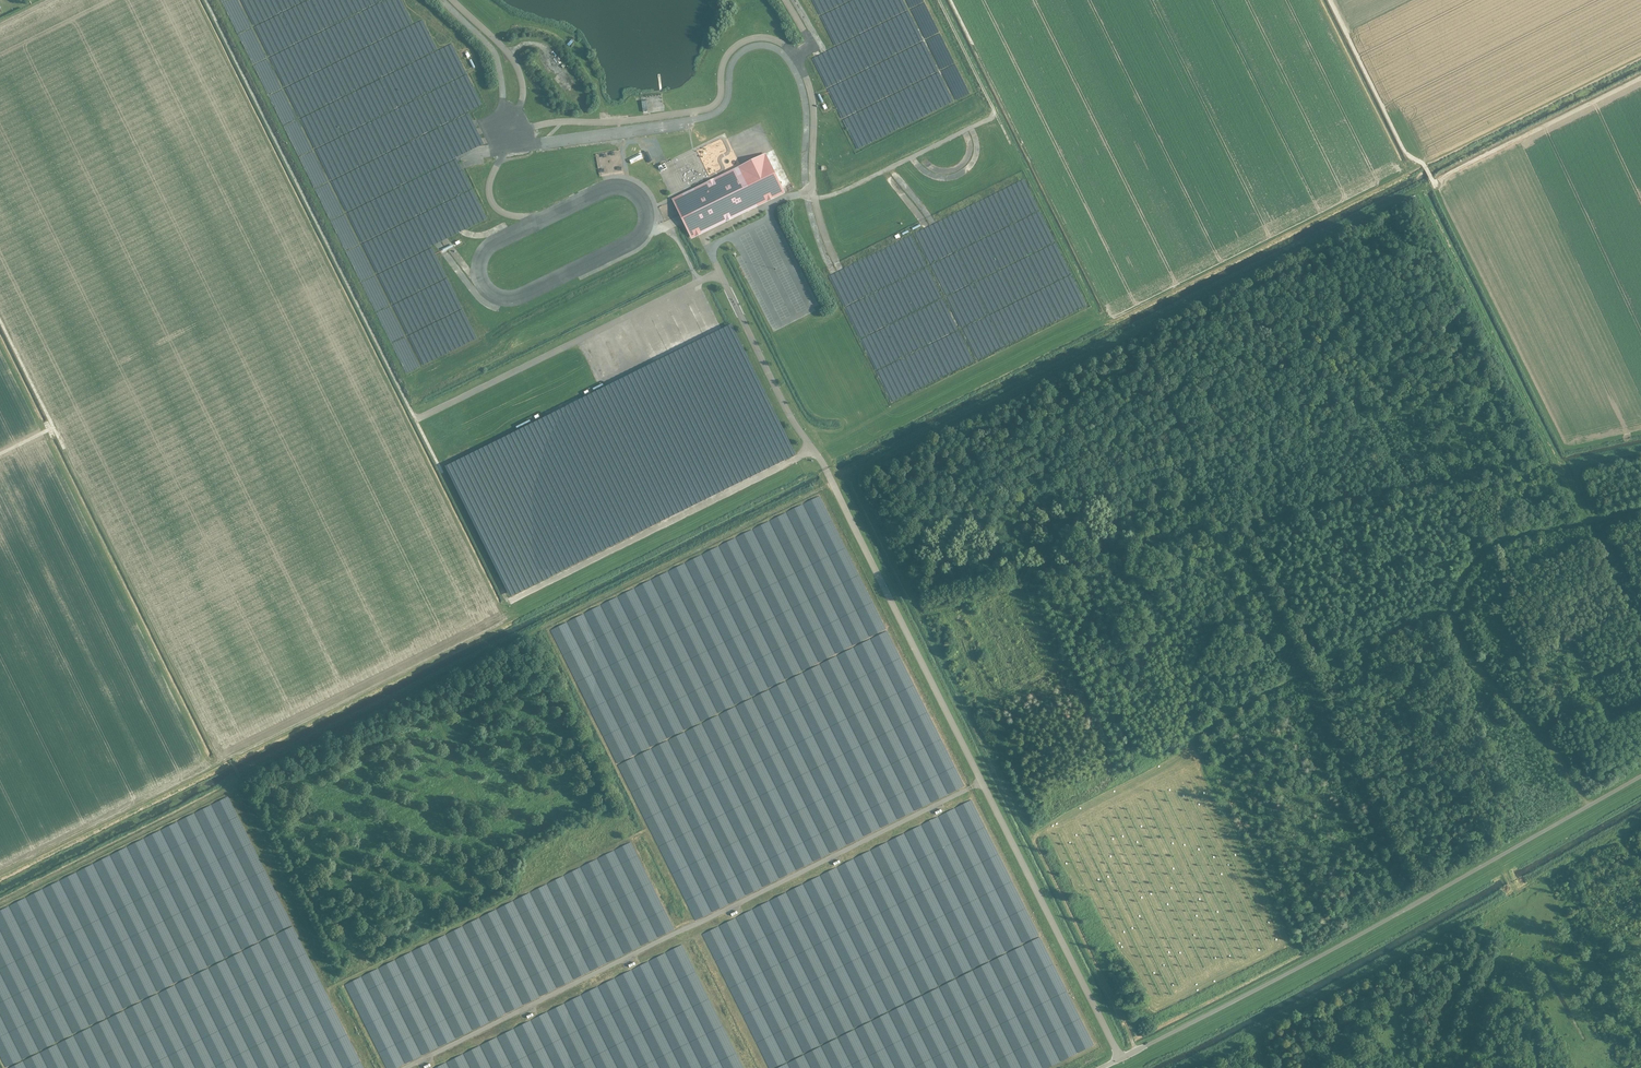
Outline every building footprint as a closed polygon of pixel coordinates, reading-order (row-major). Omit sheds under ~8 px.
[(672,201),(692,240),(786,194),(767,155),(672,201)] [(732,324),(444,466),(509,597),(797,454),(732,324)] [(392,344),(406,373),(420,366),(405,337),(392,344)] [(529,420),(515,426),(516,428),(530,422),(529,420)]
